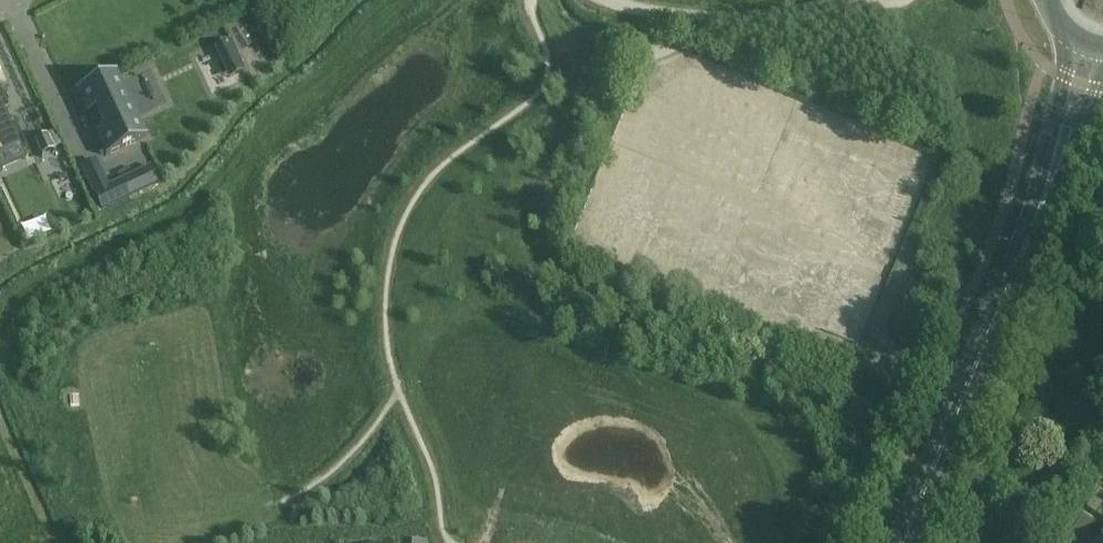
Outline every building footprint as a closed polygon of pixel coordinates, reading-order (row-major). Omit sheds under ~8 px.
[(244,70),(231,41),(217,47),(230,76),(244,70)] [(105,154),(106,155),(147,136),(147,134),(146,135),(116,72),(117,71),(116,70),(75,90),(75,91),(76,90),(86,112),(96,108),(105,126),(95,131),(106,154),(105,154)] [(94,192),(102,208),(130,195),(122,179),(94,192)]
